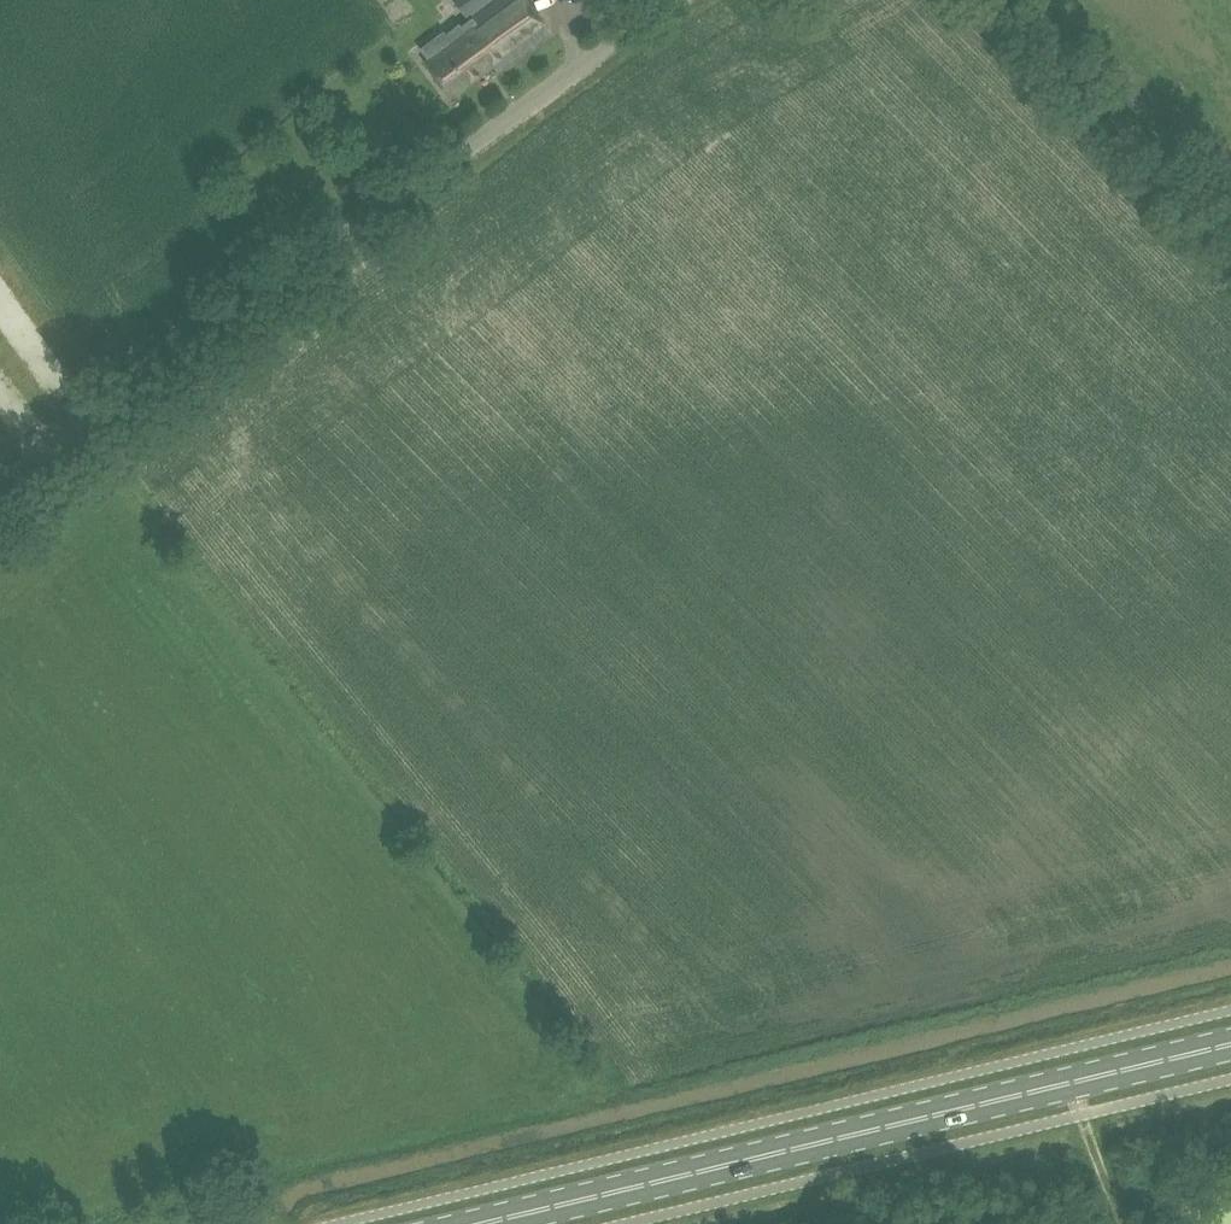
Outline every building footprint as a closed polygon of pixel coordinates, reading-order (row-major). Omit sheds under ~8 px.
[(552,32),(529,0),(498,0),(449,36),(446,32),(419,51),(452,95),(494,64),(499,71),(552,32)] [(469,16),(491,0),(457,0),(469,16)]
